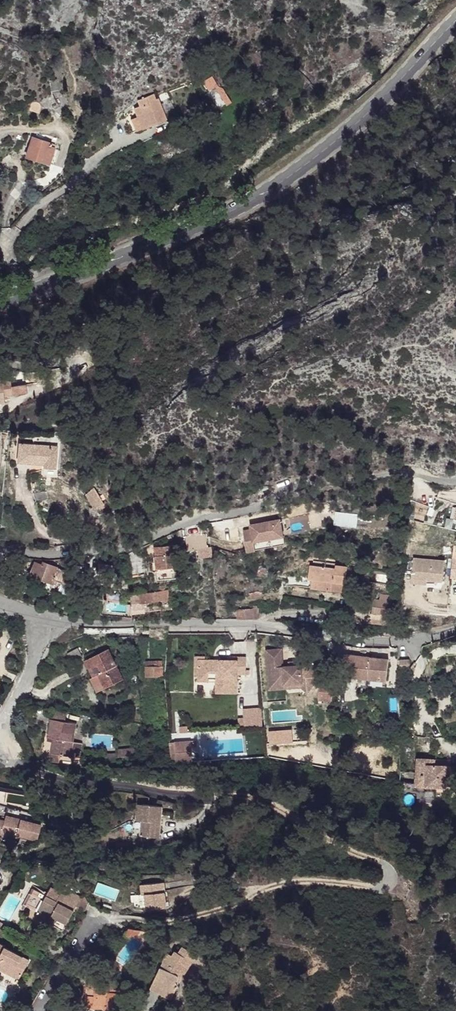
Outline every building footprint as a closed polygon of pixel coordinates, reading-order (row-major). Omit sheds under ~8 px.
[(203,81),(209,91),(215,87),(218,86),(212,76),(203,81)] [(57,80),(50,81),(51,92),(58,91),(57,80)] [(215,87),(226,105),(231,102),(222,88),(218,87),(218,86),(215,87)] [(137,117),(142,129),(166,119),(158,98),(156,99),(153,94),(138,100),(140,106),(134,108),(137,117)] [(44,97),(42,98),(41,100),(40,102),(40,104),(42,106),(44,107),(46,107),(48,106),(50,104),(50,102),(49,100),(48,98),(46,97),(44,97)] [(41,106),(40,105),(39,103),(38,102),(34,101),(33,102),(31,103),(29,110),(39,113),(41,106)] [(142,129),(137,117),(132,119),(137,131),(142,129)] [(33,138),(26,157),(49,164),(55,145),(33,138)] [(4,403),(4,396),(27,393),(26,384),(11,387),(10,381),(2,382),(2,380),(0,380),(0,403),(4,403)] [(20,443),(18,462),(44,465),(44,467),(55,468),(57,447),(20,443)] [(85,495),(94,510),(98,508),(103,505),(104,504),(102,501),(105,499),(102,495),(99,497),(94,488),(85,495)] [(32,492),(36,501),(49,498),(46,491),(32,492)] [(278,538),(276,525),(281,524),(280,519),(250,525),(251,529),(252,535),(244,536),(247,552),(255,550),(254,542),(278,538)] [(185,537),(187,550),(207,547),(205,534),(204,534),(203,527),(183,531),(183,537),(185,537)] [(156,564),(156,569),(176,566),(175,555),(176,554),(176,545),(154,547),(156,564)] [(413,558),(411,583),(427,584),(427,580),(442,582),(444,561),(413,558)] [(126,564),(128,577),(148,574),(146,560),(126,564)] [(87,561),(85,570),(97,572),(97,574),(113,577),(115,566),(87,561)] [(35,562),(31,574),(53,583),(54,580),(64,584),(69,572),(43,562),(42,565),(35,562)] [(157,571),(157,579),(176,578),(176,572),(182,571),(181,566),(176,566),(156,569),(156,564),(152,565),(153,572),(157,571)] [(311,580),(310,588),(324,590),(325,581),(345,584),(347,567),(335,566),(335,568),(310,565),(308,579),(311,580)] [(325,581),(324,590),(344,592),(345,584),(325,581)] [(129,593),(130,600),(140,598),(140,603),(169,599),(168,590),(145,593),(145,590),(129,593)] [(237,610),(238,620),(258,619),(258,609),(257,609),(257,606),(253,606),(253,609),(237,610)] [(336,619),(335,630),(343,631),(344,619),(336,619)] [(85,661),(93,677),(99,674),(105,688),(123,679),(108,649),(85,661)] [(266,650),(268,668),(272,668),(273,677),(284,676),(284,685),(303,683),(310,689),(321,676),(307,665),(295,665),(289,666),(283,666),(282,649),(266,650)] [(343,654),(342,666),(353,668),(352,678),(386,682),(388,660),(343,654)] [(195,657),(195,677),(198,677),(208,677),(208,673),(216,673),(216,678),(219,678),(219,693),(237,694),(237,674),(246,674),(246,670),(246,657),(237,657),(237,660),(205,660),(205,657),(195,657)] [(400,660),(400,669),(409,669),(409,660),(400,660)] [(146,667),(146,676),(163,676),(162,661),(154,662),(155,667),(146,667)] [(342,666),(340,676),(352,678),(353,668),(342,666)] [(268,668),(269,689),(301,687),(307,692),(310,689),(303,683),(284,685),(284,676),(273,677),(272,668),(268,668)] [(216,681),(215,693),(219,693),(219,678),(216,678),(216,673),(208,673),(208,677),(198,677),(198,681),(216,681)] [(91,678),(97,692),(105,688),(99,674),(93,677),(91,678)] [(319,689),(318,700),(332,701),(333,690),(319,689)] [(238,717),(239,729),(263,727),(262,708),(242,709),(243,716),(238,717)] [(65,722),(67,712),(52,709),(51,719),(65,722)] [(53,739),(51,753),(80,758),(82,744),(73,742),(76,724),(65,722),(51,719),(48,738),(53,739)] [(170,747),(172,764),(191,763),(190,745),(170,747)] [(118,757),(118,758),(138,756),(138,748),(118,750),(118,754),(112,754),(112,758),(118,757)] [(416,787),(445,788),(445,786),(455,786),(455,767),(446,766),(446,765),(435,765),(435,759),(417,758),(416,787)] [(142,821),(140,836),(159,839),(162,806),(139,804),(137,821),(142,821)] [(15,837),(16,835),(34,840),(37,839),(41,825),(5,815),(4,821),(0,820),(0,833),(15,837)] [(98,881),(93,894),(114,902),(119,890),(98,881)] [(146,901),(147,910),(166,908),(164,882),(141,884),(142,894),(146,894),(146,901)] [(40,892),(29,912),(36,916),(35,917),(48,924),(52,916),(67,924),(76,906),(85,911),(89,903),(83,893),(81,897),(69,890),(66,895),(51,887),(46,896),(40,892)] [(23,909),(29,912),(40,892),(33,889),(23,909)] [(127,928),(120,934),(131,937),(139,933),(140,930),(127,928)] [(98,941),(103,945),(109,938),(105,934),(98,941)] [(18,979),(29,960),(4,947),(4,946),(0,944),(0,966),(4,969),(3,971),(18,979)] [(161,966),(153,983),(166,989),(167,988),(175,992),(178,987),(178,985),(177,983),(176,982),(181,972),(184,974),(192,961),(189,959),(193,952),(183,946),(179,953),(176,951),(173,956),(168,953),(163,960),(164,961),(161,966)] [(85,1007),(105,1009),(105,1010),(116,1010),(118,994),(102,992),(103,982),(95,982),(95,974),(88,974),(85,1007)] [(103,982),(102,992),(118,994),(118,990),(108,989),(109,975),(95,974),(95,982),(103,982)] [(153,983),(150,989),(162,995),(161,996),(171,1000),(175,992),(167,988),(166,989),(153,983)]
